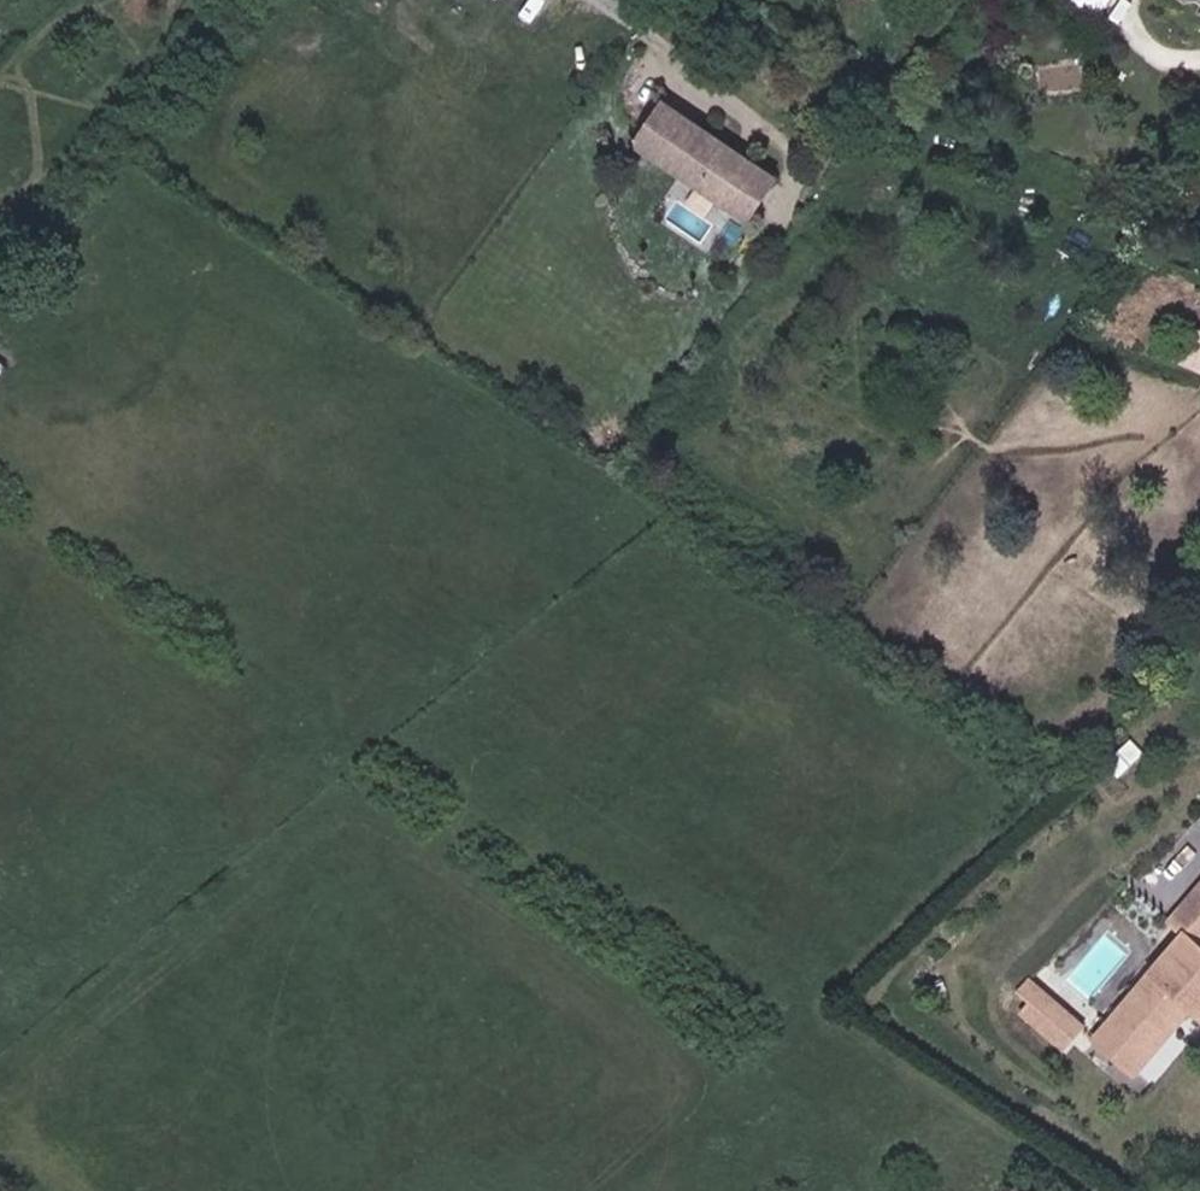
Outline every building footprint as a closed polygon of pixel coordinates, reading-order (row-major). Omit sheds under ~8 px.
[(771,182),(658,105),(629,146),(742,224),(771,182)] [(1165,1012),(1182,1005),(1195,1018),(1199,1012),(1199,952),(1177,932),(1085,1035),(1124,1071),(1166,1024),(1160,1017),(1165,1012)] [(1032,974),(1011,997),(1067,1048),(1088,1025),(1032,974)] [(1009,1182),(1002,1190),(1021,1190),(1009,1182)]
